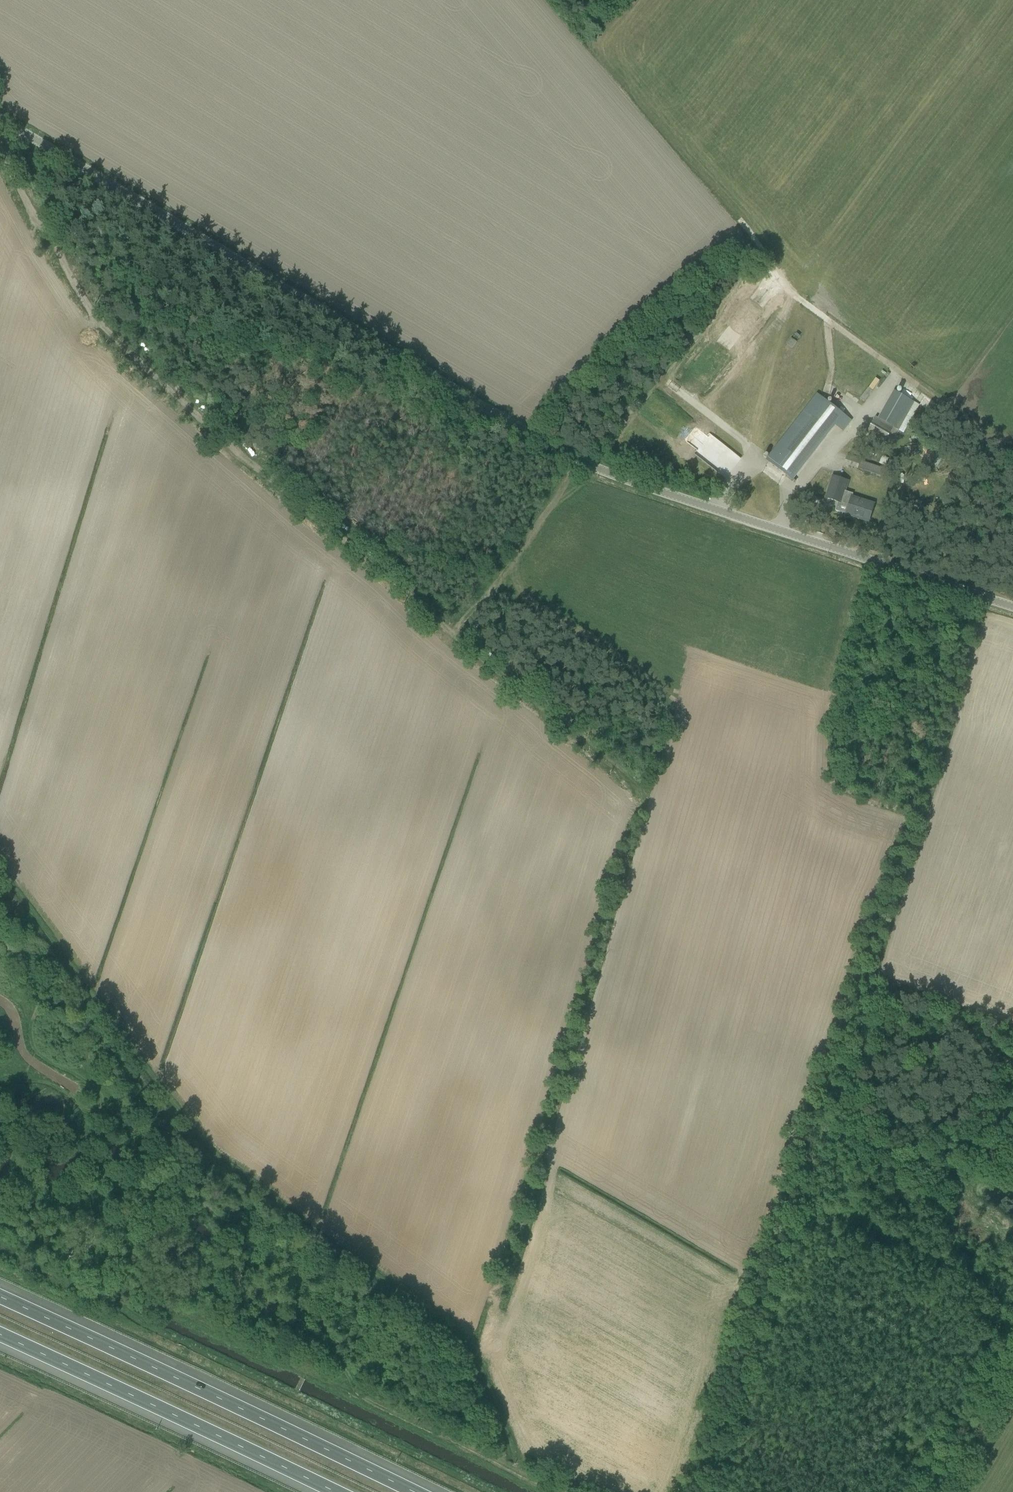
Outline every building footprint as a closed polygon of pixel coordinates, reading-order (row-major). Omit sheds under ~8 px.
[(865,392),(857,403),(862,407),(870,396),(865,392)] [(818,393),(766,460),(795,482),(796,481),(794,480),(835,426),(844,414),(818,393)] [(876,417),(866,432),(884,443),(894,427),(878,418),(876,417)] [(868,445),(865,451),(876,458),(879,452),(868,445)] [(849,456),(846,465),(858,469),(860,460),(849,456)] [(862,461),(859,469),(870,473),(884,477),(887,469),(873,464),(862,461)] [(833,476),(826,498),(837,502),(835,510),(846,514),(869,521),(874,503),(853,496),(853,494),(846,492),(849,481),(833,476)]
